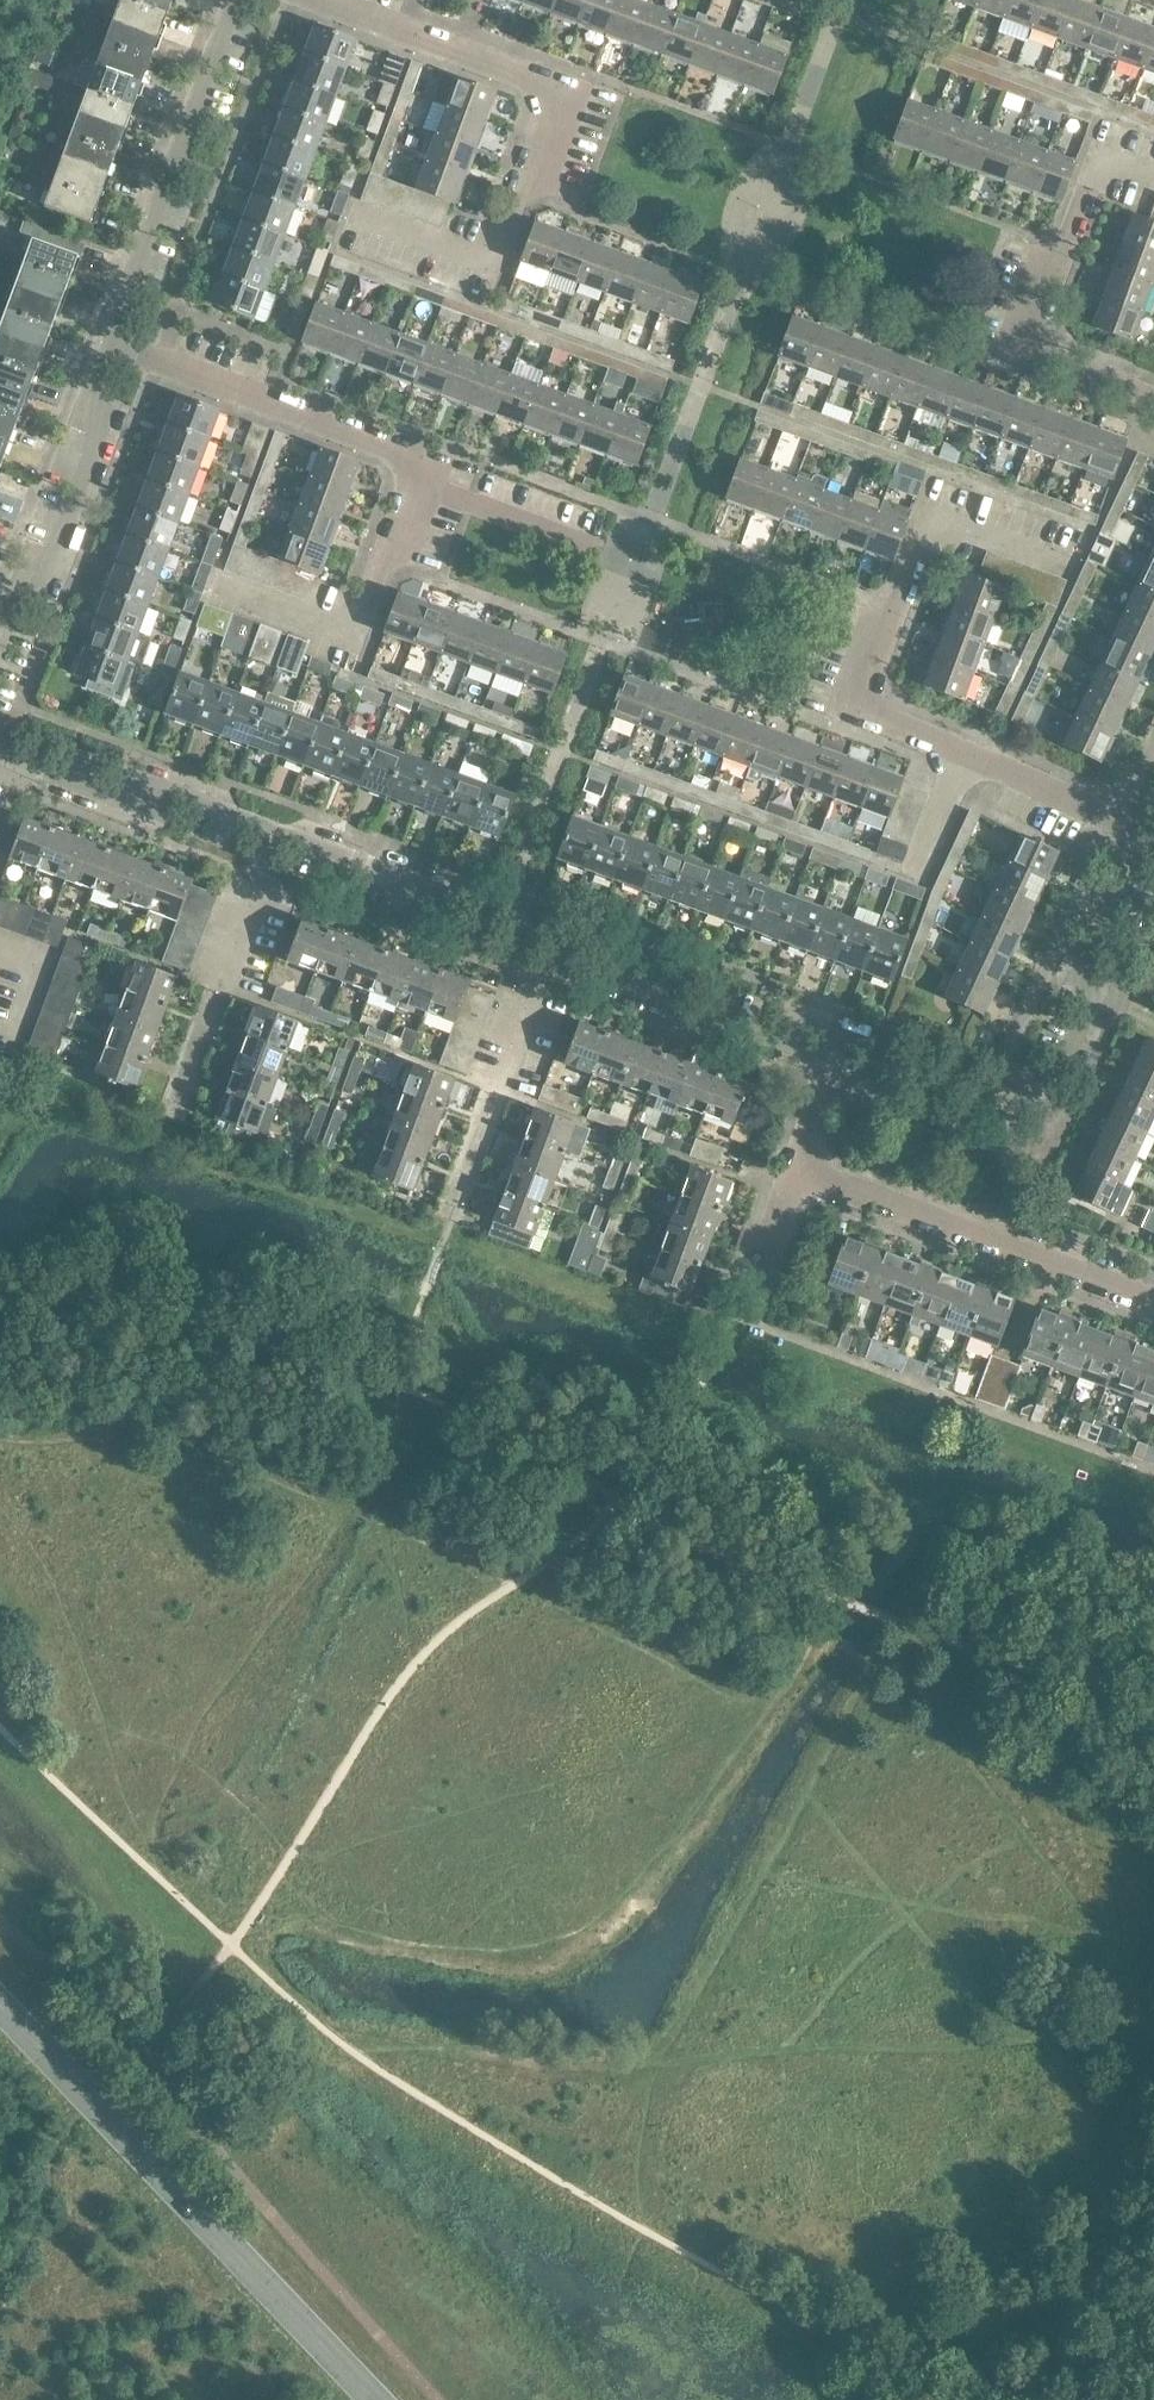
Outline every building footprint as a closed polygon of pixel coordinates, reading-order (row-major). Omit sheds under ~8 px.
[(158,36),(167,12),(133,0),(120,0),(113,19),(158,36)] [(167,12),(172,0),(133,0),(167,12)] [(554,0),(522,0),(521,2),(549,12),(554,0)] [(549,12),(577,23),(585,0),(554,0),(549,12)] [(605,33),(617,0),(585,0),(577,23),(605,33)] [(605,33),(633,43),(647,4),(645,3),(646,0),(617,0),(605,33)] [(772,7),(792,14),(796,4),(785,0),(775,0),(772,7)] [(973,7),(1001,17),(1007,0),(976,0),(973,7)] [(1001,17),(1029,28),(1039,0),(1007,0),(1001,17)] [(1070,0),(1039,0),(1029,28),(1056,38),(1070,0)] [(1074,0),(1070,0),(1056,38),(1084,48),(1099,9),(1074,0)] [(633,43),(660,53),(675,14),(647,4),(633,43)] [(1126,19),(1099,9),(1084,48),(1112,58),(1126,19)] [(675,14),(660,53),(688,64),(703,25),(675,14)] [(104,42),(150,59),(158,36),(113,19),(104,42)] [(1126,19),(1112,58),(1140,69),(1153,30),(1153,29),(1126,19)] [(307,35),(301,52),(304,53),(305,52),(345,67),(355,40),(315,25),(311,36),(307,35)] [(688,64),(716,74),(731,35),(703,25),(688,64)] [(1140,69),(1153,74),(1153,30),(1140,69)] [(716,74),(744,84),(758,45),(731,35),(716,74)] [(939,36),(935,46),(956,54),(960,43),(939,36)] [(95,66),(141,83),(150,59),(104,42),(95,66)] [(38,45),(33,59),(43,63),(48,49),(38,45)] [(744,84),(772,94),(786,55),(758,45),(744,84)] [(967,46),(963,56),(984,64),(988,53),(967,46)] [(925,50),(922,61),(942,68),(946,58),(925,50)] [(297,62),(290,80),(294,81),(334,96),(345,67),(305,52),(304,53),(301,64),(297,62)] [(384,82),(394,86),(404,58),(389,52),(379,80),(384,82)] [(995,56),(991,67),(1012,74),(1015,64),(995,56)] [(953,61),(950,71),(970,79),(974,68),(953,61)] [(133,106),(141,83),(95,66),(87,89),(133,106)] [(1023,67),(1019,77),(1039,84),(1043,74),(1023,67)] [(408,68),(401,88),(411,92),(419,72),(408,68)] [(981,71),(977,81),(998,89),(1002,78),(981,71)] [(485,119),(495,91),(456,77),(446,105),(485,119)] [(1051,77),(1047,87),(1067,95),(1071,84),(1051,77)] [(287,90),(280,107),(284,109),(284,108),(324,123),(334,96),(294,81),(290,91),(287,90)] [(1009,81),(1005,92),(1026,99),(1029,89),(1009,81)] [(394,86),(384,82),(377,102),(387,106),(394,86)] [(1079,87),(1075,97),(1095,105),(1099,95),(1079,87)] [(78,112),(124,129),(133,106),(87,89),(78,112)] [(1037,91),(1033,102),(1053,109),(1057,99),(1037,91)] [(398,96),(390,116),(401,120),(408,100),(398,96)] [(1106,97),(1103,108),(1123,115),(1127,105),(1106,97)] [(432,100),(422,128),(435,133),(474,147),(485,119),(446,105),(432,100)] [(935,110),(907,100),(893,139),(921,149),(935,110)] [(1065,102),(1061,112),(1082,120),(1085,109),(1065,102)] [(276,118),(270,135),(274,137),(314,151),(324,123),(284,108),(284,109),(280,119),(276,118)] [(1130,118),(1151,125),(1153,117),(1153,115),(1134,108),(1130,118)] [(963,120),(935,110),(921,149),(949,160),(963,120)] [(373,111),(366,130),(376,134),(383,114),(373,111)] [(70,135),(116,152),(124,129),(78,112),(70,135)] [(991,131),(963,120),(949,160),(976,170),(991,131)] [(388,124),(380,144),(391,148),(398,128),(388,124)] [(13,125),(8,138),(17,142),(22,128),(13,125)] [(1019,141),(991,131),(976,170),(1004,180),(1019,141)] [(464,175),(474,147),(435,133),(425,161),(464,175)] [(61,159),(107,176),(116,152),(70,135),(61,159)] [(266,145),(260,163),(263,164),(264,163),(304,178),(314,151),(274,137),(270,147),(266,145)] [(373,142),(363,138),(356,158),(366,161),(373,142)] [(1032,190),(1047,151),(1019,141),(1004,180),(1032,190)] [(1060,201),(1075,162),(1047,151),(1032,190),(1060,201)] [(377,152),(370,172),(380,176),(388,156),(377,152)] [(53,182),(98,199),(107,176),(61,159),(53,182)] [(449,202),(454,203),(464,175),(425,161),(414,189),(423,192),(436,197),(449,202)] [(256,173),(249,191),(253,192),(254,190),(294,205),(304,178),(264,163),(263,164),(260,174),(256,173)] [(341,183),(351,187),(358,167),(348,163),(341,183)] [(370,172),(360,199),(373,204),(383,177),(380,176),(370,172)] [(373,204),(387,209),(396,182),(383,177),(373,204)] [(53,182),(44,206),(90,223),(98,199),(53,182)] [(387,209),(400,214),(410,187),(396,182),(387,209)] [(423,192),(414,189),(410,187),(400,214),(413,219),(423,192)] [(246,201),(239,218),(243,220),(243,219),(283,233),(294,205),(254,190),(253,192),(250,202),(246,201)] [(330,211),(340,215),(348,195),(338,191),(330,211)] [(413,219),(426,224),(436,197),(423,192),(413,219)] [(426,224),(440,229),(449,202),(436,197),(426,224)] [(1153,254),(1153,222),(1148,220),(1133,214),(1123,242),(1153,254)] [(229,246),(233,247),(233,248),(273,262),(283,233),(243,219),(243,220),(239,230),(235,228),(229,246)] [(338,222),(328,219),(320,238),(330,242),(338,222)] [(69,237),(23,220),(19,231),(21,235),(32,239),(23,262),(69,280),(78,255),(64,250),(69,237)] [(548,271),(562,232),(534,222),(520,261),(548,271)] [(562,232),(548,271),(576,282),(590,243),(562,232)] [(1112,270),(1151,285),(1153,278),(1153,254),(1123,242),(1112,270)] [(590,243),(576,282),(604,292),(618,253),(590,243)] [(310,266),(320,270),(327,250),(317,246),(310,266)] [(225,256),(219,274),(223,275),(263,289),(273,262),(233,248),(229,258),(225,256)] [(618,253),(604,292),(632,302),(646,263),(618,253)] [(333,255),(330,265),(350,272),(353,262),(333,255)] [(14,286),(60,303),(69,280),(23,262),(14,286)] [(646,263),(632,302),(660,313),(674,274),(646,263)] [(361,265),(357,275),(377,283),(381,272),(361,265)] [(1112,270),(1102,298),(1141,313),(1151,285),(1112,270)] [(687,323),(702,284),(674,274),(660,313),(687,323)] [(212,303),(252,318),(263,289),(223,275),(219,285),(215,284),(209,301),(212,303)] [(307,275),(300,295),(310,298),(317,279),(307,275)] [(389,275),(385,285),(405,293),(409,283),(389,275)] [(417,285),(413,296),(433,303),(437,293),(417,285)] [(6,309),(52,325),(60,303),(14,286),(6,309)] [(441,306),(438,314),(458,322),(461,313),(465,303),(445,296),(441,306)] [(1102,298),(1092,326),(1131,341),(1141,313),(1102,298)] [(297,302),(290,322),(300,325),(307,306),(297,302)] [(513,302),(509,312),(531,320),(535,309),(513,302)] [(316,303),(301,342),(329,352),(344,313),(316,303)] [(472,306),(469,316),(489,324),(493,313),(472,306)] [(43,349),(52,325),(6,309),(0,325),(0,333),(43,349)] [(542,312),(538,322),(559,330),(563,320),(542,312)] [(372,323),(344,313),(329,352),(357,362),(372,323)] [(500,316),(497,326),(517,334),(521,324),(500,316)] [(792,317),(777,356),(805,366),(819,327),(792,317)] [(570,322),(566,333),(587,340),(591,330),(570,322)] [(400,334),(372,323),(357,362),(385,373),(400,334)] [(528,326),(525,337),(545,344),(549,334),(528,326)] [(847,337),(819,327),(805,366),(833,376),(847,337)] [(626,343),(622,353),(643,361),(647,351),(646,350),(651,337),(631,329),(626,343)] [(34,373),(43,349),(0,333),(0,360),(34,373)] [(598,333),(594,343),(615,351),(619,340),(598,333)] [(413,383),(428,344),(400,334),(385,373),(413,383)] [(556,337),(553,347),(573,355),(577,344),(556,337)] [(847,337),(833,376),(861,387),(875,348),(847,337)] [(455,354),(428,344),(413,383),(441,393),(455,354)] [(584,347),(581,357),(601,365),(605,355),(584,347)] [(875,348),(861,387),(888,397),(903,358),(875,348)] [(654,353),(650,364),(670,371),(674,360),(654,353)] [(483,365),(455,354),(441,393),(469,404),(483,365)] [(611,369),(607,381),(621,386),(626,374),(629,375),(633,365),(612,357),(608,368),(611,369)] [(903,358),(888,397),(916,407),(931,368),(903,358)] [(26,395),(34,373),(0,360),(0,386),(26,395)] [(511,375),(483,365),(469,404),(497,414),(511,375)] [(640,368),(636,378),(656,385),(660,375),(640,368)] [(931,368),(916,407),(913,417),(926,422),(929,412),(944,417),(959,378),(931,368)] [(539,385),(511,375),(497,414),(525,424),(539,385)] [(959,378),(944,417),(972,428),(986,389),(959,378)] [(553,435),(567,395),(539,385),(525,424),(553,435)] [(17,418),(26,395),(0,386),(0,412),(17,418)] [(986,389),(972,428),(1000,438),(1014,399),(986,389)] [(208,439),(218,410),(178,395),(174,406),(170,405),(164,423),(168,424),(208,439)] [(567,395),(553,435),(581,445),(595,406),(567,395)] [(771,395),(767,406),(788,413),(792,403),(771,395)] [(1014,399),(1000,438),(1028,448),(1042,409),(1014,399)] [(617,403),(614,413),(595,406),(581,445),(609,455),(623,416),(627,407),(617,403)] [(799,405),(795,416),(816,423),(820,413),(799,405)] [(1055,458),(1070,419),(1042,409),(1028,448),(1055,458)] [(757,410),(754,420),(775,428),(778,417),(757,410)] [(9,443),(17,418),(0,412),(0,439),(9,443)] [(650,426),(649,426),(623,416),(609,455),(635,465),(650,426)] [(827,416),(823,426),(844,433),(848,423),(827,416)] [(1070,419),(1055,458),(1083,469),(1098,430),(1070,419)] [(786,420),(782,430),(802,438),(806,428),(786,420)] [(247,453),(257,457),(268,429),(252,423),(242,451),(247,453)] [(168,424),(164,434),(160,433),(154,450),(157,452),(197,467),(208,439),(168,424)] [(855,426),(851,436),(872,444),(875,433),(855,426)] [(813,430),(810,441),(830,448),(834,438),(813,430)] [(1083,469),(1111,479),(1125,440),(1098,430),(1083,469)] [(883,436),(879,446),(899,454),(903,444),(883,436)] [(272,438),(264,459),(275,463),(282,442),(272,438)] [(0,466),(9,443),(0,439),(0,466)] [(841,440),(837,451),(858,458),(862,448),(841,440)] [(939,456),(935,467),(955,474),(959,464),(957,463),(962,449),(944,442),(939,456)] [(911,446),(907,457),(927,464),(931,454),(911,446)] [(348,490),(358,462),(319,447),(309,475),(348,490)] [(869,451),(865,461),(886,469),(890,458),(869,451)] [(157,452),(154,462),(150,460),(143,478),(147,479),(187,494),(197,467),(157,452)] [(257,457),(247,453),(240,473),(250,477),(257,457)] [(767,469),(740,459),(739,459),(725,498),(753,508),(767,469)] [(1134,459),(1125,478),(1135,483),(1144,464),(1134,459)] [(897,461),(893,471),(914,479),(918,469),(897,461)] [(261,466),(254,487),(264,491),(272,470),(261,466)] [(966,467),(963,477),(983,484),(987,474),(966,467)] [(753,508),(781,519),(795,479),(767,469),(753,508)] [(812,477),(798,472),(795,479),(781,519),(809,529),(823,490),(829,475),(818,471),(813,474),(812,477)] [(299,503),(338,518),(348,490),(309,475),(299,503)] [(994,477),(990,487),(1011,495),(1015,484),(994,477)] [(137,507),(177,522),(187,494),(147,479),(143,490),(140,488),(133,506),(137,507)] [(247,485),(237,482),(230,501),(240,505),(247,485)] [(1121,486),(1112,505),(1122,510),(1131,491),(1121,486)] [(1022,487),(1018,497),(1039,505),(1043,494),(1022,487)] [(823,490),(809,529),(837,539),(851,500),(823,490)] [(851,500),(837,539),(865,549),(879,510),(882,501),(855,491),(851,500)] [(251,494),(243,515),(254,519),(261,498),(251,494)] [(1050,497),(1046,508),(1067,515),(1070,505),(1050,497)] [(328,546),(338,518),(299,503),(288,532),(328,546)] [(879,510),(865,549),(893,560),(907,520),(911,510),(896,505),(892,515),(879,510)] [(137,507),(133,517),(129,516),(123,534),(127,535),(167,549),(177,522),(137,507)] [(1078,507),(1074,518),(1094,525),(1098,515),(1078,507)] [(237,513),(227,509),(219,529),(230,532),(237,513)] [(1108,513),(1099,532),(1109,537),(1118,517),(1108,513)] [(241,523),(233,543),(244,547),(251,526),(241,523)] [(313,572),(317,574),(328,546),(288,532),(278,560),(286,563),(299,567),(313,572)] [(1099,532),(1086,559),(1097,563),(1104,567),(1116,540),(1109,537),(1099,532)] [(211,534),(204,554),(214,558),(221,538),(211,534)] [(127,535),(123,545),(119,544),(113,561),(117,563),(156,578),(167,549),(127,535)] [(233,543),(223,570),(236,575),(246,548),(244,547),(233,543)] [(236,575),(250,580),(260,553),(246,548),(236,575)] [(999,555),(986,550),(976,577),(990,582),(999,555)] [(250,580),(263,584),(273,558),(260,553),(250,580)] [(1013,560),(999,555),(990,582),(1003,587),(1013,560)] [(1137,583),(1153,590),(1153,558),(1150,556),(1137,583)] [(286,563),(278,560),(273,558),(263,584),(276,589),(286,563)] [(1003,587),(1004,587),(1016,592),(1026,565),(1013,560),(1003,587)] [(201,562),(194,582),(204,585),(211,566),(201,562)] [(117,563),(113,573),(109,571),(103,589),(106,590),(106,591),(146,606),(156,578),(117,563)] [(276,589),(290,594),(299,567),(286,563),(276,589)] [(1039,570),(1026,565),(1016,592),(1029,597),(1039,570)] [(1083,566),(1074,586),(1084,590),(1093,571),(1083,566)] [(290,594),(303,599),(313,572),(299,567),(290,594)] [(1043,602),(1053,575),(1039,570),(1029,597),(1043,602)] [(976,577),(965,573),(954,601),(994,615),(1004,587),(1003,587),(990,582),(976,577)] [(1066,580),(1065,579),(1053,575),(1043,602),(1046,603),(1056,607),(1066,580)] [(1125,609),(1153,623),(1153,590),(1137,583),(1125,609)] [(184,609),(194,613),(201,593),(191,590),(184,609)] [(106,591),(103,600),(99,599),(92,617),(96,618),(96,619),(136,633),(146,606),(106,591)] [(411,642),(426,603),(398,593),(383,632),(411,642)] [(1070,593),(1061,612),(1071,617),(1080,598),(1070,593)] [(954,601),(944,629),(983,644),(994,615),(954,601)] [(225,636),(233,614),(204,603),(196,625),(225,636)] [(454,613),(426,603),(411,642),(439,652),(454,613)] [(1046,603),(1035,625),(1045,629),(1056,607),(1046,603)] [(1112,636),(1150,654),(1153,645),(1153,623),(1125,609),(1112,636)] [(482,624),(454,613),(439,652),(467,663),(482,624)] [(241,653),(253,621),(233,614),(225,636),(221,646),(241,653)] [(173,637),(184,641),(191,621),(181,617),(173,637)] [(89,627),(82,644),(86,646),(86,645),(126,660),(135,663),(140,665),(150,639),(136,633),(96,619),(92,628),(89,627)] [(1057,620),(1048,639),(1058,644),(1067,625),(1057,620)] [(268,663),(280,631),(261,624),(249,656),(268,663)] [(510,634),(482,624),(467,663),(495,673),(510,634)] [(984,666),(976,663),(983,644),(944,629),(934,657),(973,672),(981,675),(984,666)] [(1032,632),(1023,651),(1033,656),(1042,636),(1032,632)] [(296,673),(308,642),(288,634),(277,666),(296,673)] [(538,644),(510,634),(495,673),(523,683),(538,644)] [(1112,636),(1099,663),(1137,681),(1150,654),(1112,636)] [(551,694),(565,654),(538,644),(523,683),(551,694)] [(126,660),(86,645),(86,646),(82,655),(79,654),(72,672),(88,679),(85,687),(121,701),(135,663),(126,660)] [(180,650),(170,646),(163,666),(173,669),(180,650)] [(1045,647),(1036,666),(1046,671),(1055,652),(1045,647)] [(311,657),(307,668),(327,676),(331,665),(311,657)] [(934,657),(923,685),(963,700),(973,672),(934,657)] [(1019,658),(1010,678),(1020,683),(1029,663),(1019,658)] [(1099,663),(1087,690),(1125,708),(1137,681),(1099,663)] [(379,669),(376,680),(395,687),(399,676),(379,669)] [(208,683),(180,672),(165,712),(176,716),(175,720),(192,727),(194,723),(193,723),(208,683)] [(160,673),(153,692),(163,696),(170,676),(160,673)] [(1032,674),(1023,693),(1033,698),(1042,679),(1032,674)] [(651,686),(623,676),(609,715),(637,725),(651,686)] [(355,684),(336,677),(332,687),(352,694),(355,684)] [(407,680),(403,690),(423,697),(427,687),(407,680)] [(193,723),(194,723),(204,727),(202,730),(220,737),(221,733),(236,693),(208,683),(193,723)] [(1007,685),(997,705),(1007,710),(1017,690),(1007,685)] [(651,686),(637,725),(665,735),(679,696),(651,686)] [(379,704),(383,694),(363,687),(360,697),(379,704)] [(435,690),(431,700),(451,707),(455,697),(435,690)] [(1087,690),(1074,717),(1112,735),(1125,708),(1087,690)] [(295,702),(268,692),(263,703),(249,743),(259,747),(258,751),(275,757),(277,753),(276,753),(291,713),(295,702)] [(221,733),(231,737),(230,741),(248,747),(249,743),(263,703),(236,693),(221,733)] [(389,704),(409,711),(412,701),(393,694),(389,704)] [(679,696),(665,735),(693,746),(707,707),(679,696)] [(463,700),(459,710),(479,718),(483,707),(463,700)] [(1019,701),(1010,720),(1020,725),(1029,705),(1019,701)] [(417,714),(437,721),(440,711),(421,704),(417,714)] [(707,707),(693,746),(721,756),(735,717),(707,707)] [(491,710),(487,721),(507,728),(511,717),(491,710)] [(277,753),(287,757),(285,761),(303,768),(304,764),(319,724),(291,713),(276,753),(277,753)] [(448,714),(445,724),(464,731),(468,721),(448,714)] [(319,724),(304,764),(314,767),(313,771),(331,778),(332,774),(347,734),(337,730),(339,725),(337,721),(322,715),(319,724)] [(721,756),(749,766),(763,727),(735,717),(721,756)] [(1074,717),(1062,744),(1099,762),(1112,735),(1074,717)] [(519,721),(515,731),(535,738),(539,728),(519,721)] [(472,734),(492,742),(496,731),(476,724),(472,734)] [(749,766),(744,779),(755,782),(759,780),(760,777),(775,782),(777,776),(791,737),(763,727),(749,766)] [(360,784),(359,784),(374,744),(347,734),(332,774),(342,778),(341,782),(358,788),(360,784)] [(503,734),(499,744),(528,755),(532,745),(503,734)] [(777,776),(805,787),(819,748),(791,737),(777,776)] [(374,744),(359,784),(360,784),(370,788),(368,792),(386,798),(387,794),(402,754),(374,744)] [(805,787),(833,797),(847,758),(819,748),(805,787)] [(604,752),(601,762),(621,770),(624,759),(604,752)] [(387,794),(398,798),(396,802),(414,809),(415,805),(430,765),(402,754),(387,794)] [(833,797),(860,807),(874,768),(847,758),(833,797)] [(632,762),(629,772),(649,780),(652,770),(632,762)] [(415,805),(425,808),(424,812),(441,819),(443,815),(457,775),(430,765),(415,805)] [(586,776),(606,783),(610,773),(590,766),(586,776)] [(888,817),(890,811),(895,797),(901,782),(902,778),(874,768),(860,807),(888,817)] [(660,772),(656,783),(677,790),(680,780),(660,772)] [(443,815),(453,819),(452,823),(469,829),(471,825),(470,825),(485,785),(457,775),(443,815)] [(616,776),(612,786),(635,794),(638,784),(616,776)] [(901,782),(895,797),(923,806),(928,792),(901,782)] [(688,783),(684,793),(705,800),(708,790),(688,783)] [(470,825),(471,825),(481,829),(479,833),(497,839),(498,835),(499,835),(513,795),(485,785),(470,825)] [(646,787),(643,797),(662,804),(666,794),(646,787)] [(716,793),(712,803),(733,811),(736,800),(716,793)] [(674,797),(670,807),(690,814),(694,804),(674,797)] [(923,806),(895,797),(890,811),(917,820),(923,806)] [(744,803),(740,813),(761,821),(764,811),(744,803)] [(702,807),(698,817),(718,824),(722,814),(702,807)] [(890,811),(888,817),(885,825),(912,834),(917,820),(890,811)] [(772,813),(768,824),(788,831),(792,821),(772,813)] [(586,867),(585,867),(600,827),(572,817),(557,857),(568,861),(567,865),(584,871),(586,867)] [(730,817),(726,827),(746,835),(749,824),(730,817)] [(965,817),(956,837),(966,842),(975,822),(965,817)] [(37,868),(52,828),(24,818),(9,858),(37,868)] [(799,823),(795,834),(816,841),(820,831),(799,823)] [(885,825),(881,836),(908,846),(908,845),(912,834),(885,825)] [(600,827),(585,867),(586,867),(596,871),(594,875),(612,882),(613,878),(613,877),(628,837),(600,827)] [(757,827),(754,837),(773,845),(777,835),(757,827)] [(66,879),(80,838),(52,828),(37,868),(66,879)] [(827,834),(823,844),(844,851),(847,841),(827,834)] [(1057,851),(1020,834),(1007,861),(1045,878),(1057,851)] [(881,836),(875,851),(875,853),(902,862),(908,846),(881,836)] [(613,877),(613,878),(623,881),(622,885),(640,892),(641,888),(655,848),(628,837),(613,877)] [(93,889),(108,849),(80,838),(66,879),(93,889)] [(805,845),(785,838),(781,848),(801,855),(805,845)] [(855,844),(851,854),(871,862),(875,853),(875,851),(855,844)] [(953,845),(944,864),(954,869),(963,849),(953,845)] [(641,888),(651,891),(650,895),(667,902),(669,898),(668,898),(683,858),(655,848),(641,888)] [(813,848),(809,858),(829,865),(832,855),(813,848)] [(119,898),(134,858),(108,849),(93,889),(119,898)] [(148,909),(163,869),(134,858),(119,898),(148,909)] [(697,908),(696,908),(711,868),(683,858),(668,898),(669,898),(679,902),(677,906),(695,912),(697,908)] [(841,858),(837,868),(857,875),(860,865),(841,858)] [(994,888),(1032,905),(1045,878),(1007,861),(994,888)] [(711,868),(696,908),(697,908),(707,912),(705,916),(723,922),(724,918),(739,878),(711,868)] [(739,878),(724,918),(734,922),(733,926),(751,932),(752,929),(752,928),(766,888),(770,878),(743,868),(739,878)] [(865,878),(884,885),(888,875),(868,868),(865,878)] [(177,920),(181,909),(185,897),(190,884),(191,880),(163,869),(148,909),(177,920)] [(934,884),(931,890),(941,895),(950,876),(940,872),(934,884)] [(892,888),(920,898),(924,888),(896,878),(892,888)] [(190,884),(185,897),(212,907),(217,894),(190,884)] [(752,928),(752,929),(762,932),(761,936),(778,943),(780,939),(794,899),(766,888),(752,928)] [(982,915),(1020,932),(1032,905),(994,888),(982,915)] [(12,900),(0,896),(0,926),(2,927),(12,900)] [(185,897),(181,909),(208,919),(212,907),(185,897)] [(780,939),(790,942),(788,946),(806,953),(808,949),(807,949),(822,909),(794,899),(780,939)] [(928,899),(920,920),(931,924),(939,902),(928,899)] [(24,904),(12,900),(2,927),(14,931),(24,904)] [(36,909),(24,904),(14,931),(26,936),(36,909)] [(42,942),(52,915),(36,909),(26,936),(42,942)] [(181,909),(177,920),(176,921),(203,931),(208,919),(181,909)] [(807,949),(808,949),(818,953),(816,956),(834,963),(835,959),(850,919),(822,909),(807,949)] [(57,947),(67,920),(52,915),(42,942),(57,947)] [(969,942),(1007,959),(1020,932),(982,915),(969,942)] [(835,959),(845,963),(844,967),(862,973),(863,969),(878,929),(850,919),(835,959)] [(286,960),(314,970),(329,930),(301,920),(286,960)] [(203,931),(176,921),(172,934),(199,944),(203,931)] [(108,929),(93,924),(89,934),(104,940),(108,929)] [(918,928),(910,948),(921,952),(928,932),(918,928)] [(104,940),(127,948),(131,938),(108,929),(104,940)] [(863,969),(873,973),(872,977),(889,983),(891,979),(891,980),(906,940),(878,929),(863,969)] [(329,930),(314,970),(343,981),(358,941),(329,930)] [(199,944),(172,934),(167,947),(194,957),(199,944)] [(64,950),(58,965),(85,975),(101,981),(103,976),(87,970),(90,959),(81,956),(86,943),(68,937),(64,950)] [(358,941),(343,981),(370,991),(385,951),(358,941)] [(956,969),(994,986),(1007,959),(969,942),(956,969)] [(194,957),(167,947),(162,961),(189,971),(194,957)] [(385,951),(370,991),(399,1002),(414,961),(385,951)] [(907,956),(901,975),(911,979),(918,960),(907,956)] [(126,990),(166,1005),(176,976),(136,961),(126,990)] [(414,961),(399,1002),(427,1012),(442,972),(414,961)] [(80,988),(85,975),(58,965),(53,979),(80,988)] [(982,1013),(994,986),(956,969),(944,996),(982,1013)] [(454,1022),(458,1012),(462,1000),(467,986),(469,982),(442,972),(427,1012),(454,1022)] [(75,1002),(80,988),(53,979),(48,992),(75,1002)] [(97,984),(89,989),(94,996),(102,992),(97,984)] [(305,997),(276,986),(271,1001),(299,1011),(305,997)] [(467,986),(462,1000),(489,1010),(494,996),(467,986)] [(126,990),(116,1017),(156,1032),(166,1005),(126,990)] [(70,1016),(75,1002),(48,992),(43,1006),(70,1016)] [(462,1000),(458,1012),(485,1022),(489,1010),(462,1000)] [(328,1022),(332,1012),(314,1005),(310,1015),(328,1022)] [(65,1029),(70,1016),(43,1006),(38,1019),(65,1029)] [(257,1006),(246,1035),(287,1049),(297,1020),(257,1006)] [(350,1019),(332,1012),(328,1022),(347,1029),(350,1019)] [(458,1012),(454,1022),(453,1024),(480,1035),(485,1022),(458,1012)] [(116,1017),(105,1045),(145,1060),(156,1032),(116,1017)] [(60,1043),(65,1029),(38,1019),(33,1033),(60,1043)] [(563,1062),(592,1073),(607,1032),(578,1022),(563,1062)] [(480,1035),(453,1024),(449,1036),(476,1047),(480,1035)] [(384,1043),(388,1033),(370,1026),(366,1036),(384,1043)] [(607,1032),(592,1073),(620,1083),(635,1043),(607,1032)] [(54,1059),(60,1043),(33,1033),(27,1049),(54,1059)] [(406,1040),(388,1033),(384,1043),(403,1050),(406,1040)] [(246,1035),(236,1062),(276,1077),(287,1049),(246,1035)] [(476,1047),(449,1036),(444,1049),(471,1059),(476,1047)] [(1153,1072),(1153,1040),(1146,1037),(1134,1063),(1153,1072)] [(89,1072),(95,1074),(112,1080),(108,1090),(131,1099),(145,1060),(105,1045),(100,1043),(89,1072)] [(635,1043),(620,1083),(648,1093),(663,1053),(635,1043)] [(338,1047),(331,1066),(341,1070),(348,1051),(338,1047)] [(471,1059),(444,1049),(439,1063),(466,1073),(471,1059)] [(663,1053),(648,1093),(676,1103),(691,1063),(663,1053)] [(355,1054),(348,1072),(358,1076),(365,1057),(355,1054)] [(236,1062),(226,1090),(266,1105),(276,1077),(236,1062)] [(320,1062),(318,1068),(329,1072),(325,1084),(334,1088),(341,1070),(331,1066),(320,1062)] [(403,1092),(443,1107),(454,1078),(413,1063),(403,1092)] [(691,1063),(676,1103),(703,1114),(718,1073),(691,1063)] [(1134,1063),(1121,1089),(1153,1104),(1153,1072),(1134,1063)] [(358,1076),(348,1072),(341,1091),(351,1094),(358,1076)] [(746,1084),(718,1073),(703,1114),(732,1124),(746,1084)] [(576,1113),(581,1098),(543,1084),(538,1099),(576,1113)] [(1153,1113),(1153,1104),(1121,1089),(1109,1115),(1145,1132),(1153,1113)] [(226,1090),(215,1118),(229,1123),(224,1136),(261,1149),(276,1109),(266,1105),(226,1090)] [(403,1092),(393,1120),(433,1134),(443,1107),(403,1092)] [(311,1121),(321,1125),(328,1106),(318,1103),(311,1121)] [(604,1124),(608,1114),(589,1107),(586,1117),(604,1124)] [(534,1108),(523,1137),(564,1152),(574,1123),(534,1108)] [(334,1109),(328,1127),(338,1131),(344,1112),(334,1109)] [(608,1114),(604,1124),(623,1130),(627,1121),(608,1114)] [(1133,1158),(1145,1132),(1109,1115),(1097,1142),(1133,1158)] [(382,1135),(377,1146),(382,1147),(423,1162),(433,1134),(393,1120),(387,1136),(382,1135)] [(314,1143),(321,1125),(311,1121),(304,1140),(314,1143)] [(331,1149),(338,1131),(328,1127),(321,1146),(331,1149)] [(661,1144),(664,1134),(645,1127),(642,1137),(661,1144)] [(664,1134),(661,1144),(679,1151),(683,1141),(664,1134)] [(523,1137),(513,1165),(553,1180),(564,1152),(523,1137)] [(723,1148),(695,1137),(689,1155),(717,1165),(723,1148)] [(1121,1185),(1121,1184),(1133,1158),(1097,1142),(1084,1168),(1121,1185)] [(423,1162),(382,1147),(372,1176),(412,1191),(423,1162)] [(608,1169),(618,1172),(625,1154),(615,1150),(608,1169)] [(625,1175),(635,1179),(642,1160),(632,1156),(625,1175)] [(513,1165),(503,1193),(543,1208),(553,1180),(513,1165)] [(680,1195),(720,1210),(731,1180),(691,1166),(680,1195)] [(1119,1216),(1132,1189),(1121,1184),(1121,1185),(1084,1168),(1072,1194),(1119,1216)] [(618,1172),(608,1169),(601,1188),(611,1191),(618,1172)] [(635,1179),(625,1175),(618,1194),(628,1197),(635,1179)] [(488,1234),(528,1249),(543,1208),(503,1193),(493,1220),(496,1222),(493,1231),(489,1230),(488,1234)] [(710,1237),(720,1210),(680,1195),(670,1222),(710,1237)] [(588,1224),(598,1228),(605,1209),(595,1205),(588,1224)] [(605,1230),(614,1234),(621,1215),(612,1211),(605,1230)] [(700,1265),(710,1237),(670,1222),(659,1250),(700,1265)] [(573,1265),(572,1267),(585,1272),(594,1248),(599,1235),(597,1231),(598,1228),(588,1224),(573,1265)] [(599,1235),(594,1248),(607,1253),(614,1234),(605,1230),(603,1233),(599,1235)] [(844,1238),(839,1252),(825,1246),(815,1275),(829,1280),(828,1284),(857,1294),(873,1249),(844,1238)] [(873,1249),(857,1294),(884,1304),(900,1259),(873,1249)] [(689,1293),(700,1265),(659,1250),(649,1277),(643,1275),(638,1289),(668,1300),(673,1287),(689,1293)] [(900,1259),(884,1304),(912,1315),(929,1269),(900,1259)] [(929,1269),(912,1315),(939,1325),(956,1279),(929,1269)] [(956,1279),(939,1325),(968,1335),(984,1290),(956,1279)] [(995,1345),(1012,1300),(984,1290),(968,1335),(995,1345)] [(1050,1365),(1067,1320),(1038,1310),(1021,1355),(1050,1365)] [(1094,1330),(1067,1320),(1050,1365),(1077,1376),(1094,1330)] [(1106,1386),(1123,1341),(1094,1330),(1077,1376),(1106,1386)] [(837,1346),(846,1349),(851,1335),(842,1332),(837,1346)] [(1150,1351),(1123,1341),(1106,1386),(1133,1396),(1150,1351)] [(897,1352),(889,1349),(884,1363),(892,1366),(897,1352)] [(1150,1351),(1133,1396),(1153,1404),(1153,1352),(1150,1351)] [(901,1369),(906,1355),(897,1352),(892,1366),(901,1369)] [(1005,1360),(991,1355),(975,1397),(989,1402),(1005,1360)] [(989,1402),(1003,1407),(1020,1366),(1005,1360),(989,1402)] [(939,1383),(947,1387),(953,1373),(944,1369),(939,1383)] [(1030,1418),(1039,1421),(1045,1407),(1036,1404),(1030,1418)] [(1082,1420),(1082,1421),(1077,1434),(1086,1438),(1091,1424),(1082,1420)] [(1095,1441),(1100,1427),(1091,1424),(1086,1438),(1095,1441)] [(1132,1455),(1141,1458),(1146,1444),(1137,1441),(1132,1455)]
